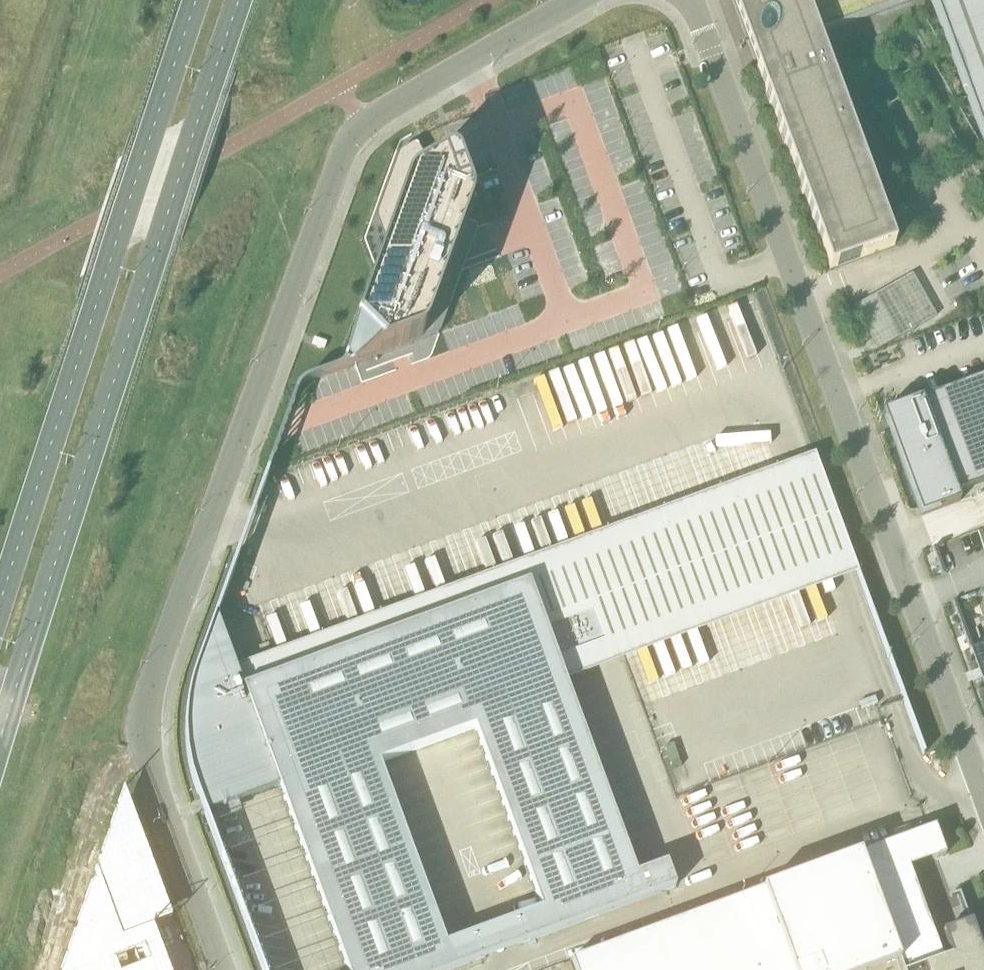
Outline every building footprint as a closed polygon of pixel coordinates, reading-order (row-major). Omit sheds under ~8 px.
[(830,269),(895,245),(818,36),(915,0),(731,0),(830,269)] [(983,147),(983,0),(930,0),(983,147)] [(344,364),(341,371),(355,366),(356,365),(412,345),(415,337),(424,340),(436,336),(437,335),(438,334),(439,333),(440,332),(441,331),(441,330),(450,306),(448,306),(437,302),(449,268),(451,269),(452,269),(453,268),(454,268),(455,267),(456,266),(456,264),(456,263),(456,262),(456,261),(455,259),(454,259),(453,258),(465,224),(468,226),(469,224),(469,223),(467,222),(470,212),(471,210),(471,208),(471,206),(471,203),(471,201),(470,199),(470,198),(458,166),(457,165),(456,163),(455,162),(454,161),(453,161),(451,160),(450,160),(448,160),(447,161),(445,161),(432,169),(430,167),(429,168),(428,168),(419,153),(418,151),(415,150),(413,151),(412,151),(402,157),(400,159),(399,161),(380,214),(379,217),(380,219),(388,240),(388,242),(388,244),(377,272),(377,274),(376,273),(344,364)] [(877,295),(855,308),(879,349),(900,337),(936,316),(913,275),(877,295)] [(312,345),(324,350),(327,342),(315,338),(312,345)] [(883,413),(887,424),(897,451),(906,476),(917,505),(919,511),(921,516),(960,502),(957,493),(983,483),(983,376),(922,399),(883,413)] [(485,957),(477,935),(476,934),(446,945),(419,871),(380,764),(475,728),(509,819),(542,910),(512,921),(512,922),(520,944),(521,945),(528,942),(535,939),(662,893),(669,890),(676,888),(675,887),(667,865),(667,864),(637,875),(634,866),(621,832),(620,829),(615,814),(565,681),(564,677),(558,660),(606,642),(594,611),(546,628),(530,583),(441,615),(437,617),(435,618),(423,622),(418,624),(405,629),(368,642),(355,647),(350,649),(337,654),(336,654),(332,656),(281,674),(268,679),(264,681),(263,681),(244,688),(246,694),(248,700),(276,777),(279,785),(280,785),(280,786),(280,787),(313,875),(334,934),(335,937),(348,969),(452,969),(480,960),(485,958),(485,957)] [(273,655),(272,654),(268,643),(259,647),(263,657),(263,658),(273,655)] [(970,651),(971,656),(974,655),(978,663),(977,664),(978,669),(979,668),(983,677),(982,677),(983,682),(983,646),(970,651)] [(263,665),(260,658),(257,650),(249,652),(253,661),(255,667),(263,665)] [(155,925),(173,918),(124,785),(116,810),(115,810),(103,844),(104,844),(61,969),(171,969),(155,925)] [(898,958),(860,854),(572,960),(575,969),(903,969),(898,958)] [(971,923),(942,934),(951,958),(917,969),(983,969),(983,958),(971,923)]
